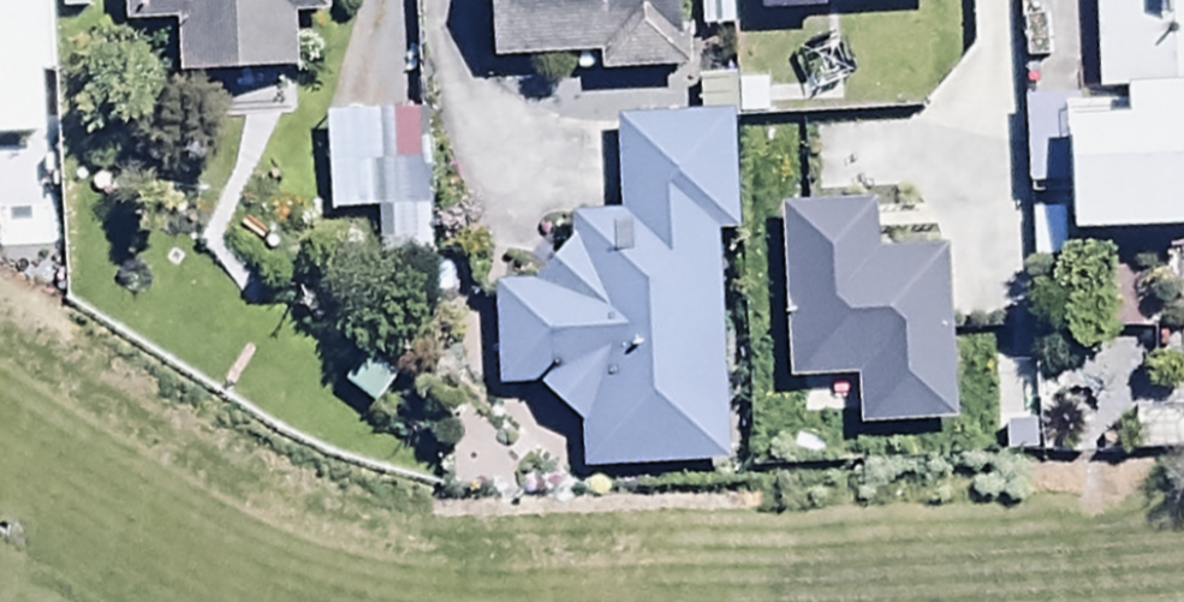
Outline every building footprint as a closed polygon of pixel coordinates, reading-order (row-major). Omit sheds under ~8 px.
[(48,60),(48,0),(0,0),(0,59),(48,60)] [(176,96),(295,93),(294,29),(324,28),(323,0),(121,0),(122,38),(175,37),(176,96)] [(678,0),(488,0),(490,73),(597,69),(597,86),(693,83),(691,45),(680,45),(678,0)] [(928,5),(928,0),(750,0),(750,8),(928,5)] [(1099,102),(1124,102),(1125,139),(1061,141),(1064,256),(1183,253),(1183,0),(1096,0),(1099,102)] [(326,122),(327,219),(378,221),(379,269),(434,268),(433,121),(326,122)] [(576,483),(724,479),(718,248),(732,248),(729,131),(614,134),(616,226),(568,227),(569,257),(530,295),(495,294),(494,401),(535,401),(575,437),(576,483)]
